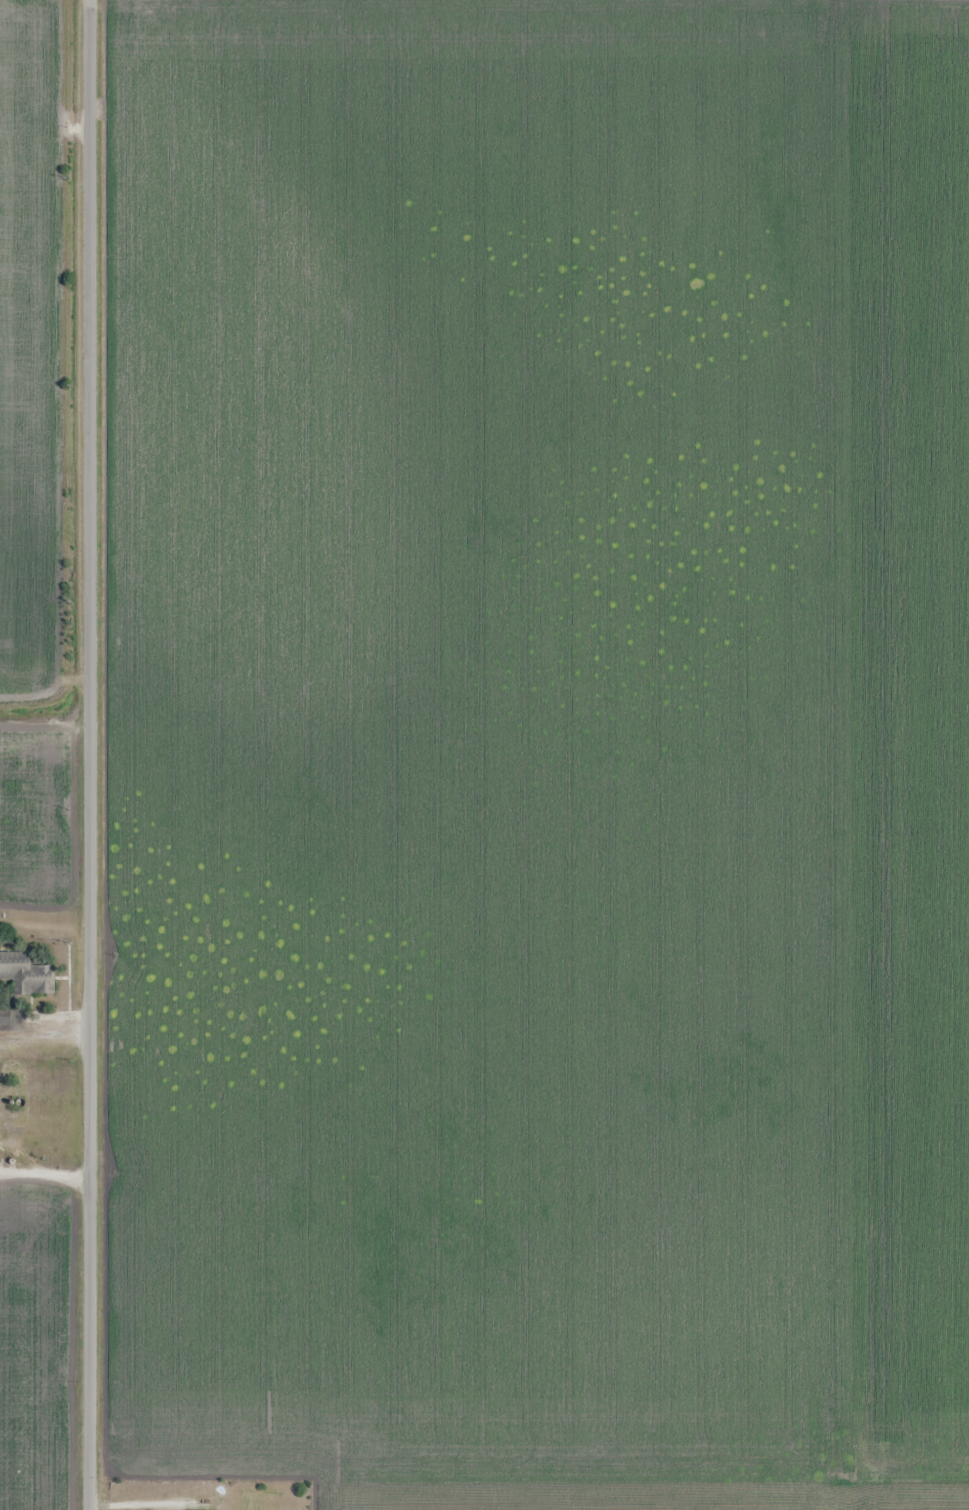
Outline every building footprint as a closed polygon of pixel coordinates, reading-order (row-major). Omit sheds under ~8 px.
[(52,994),(52,962),(0,962),(0,980),(16,980),(16,994),(52,994)]
